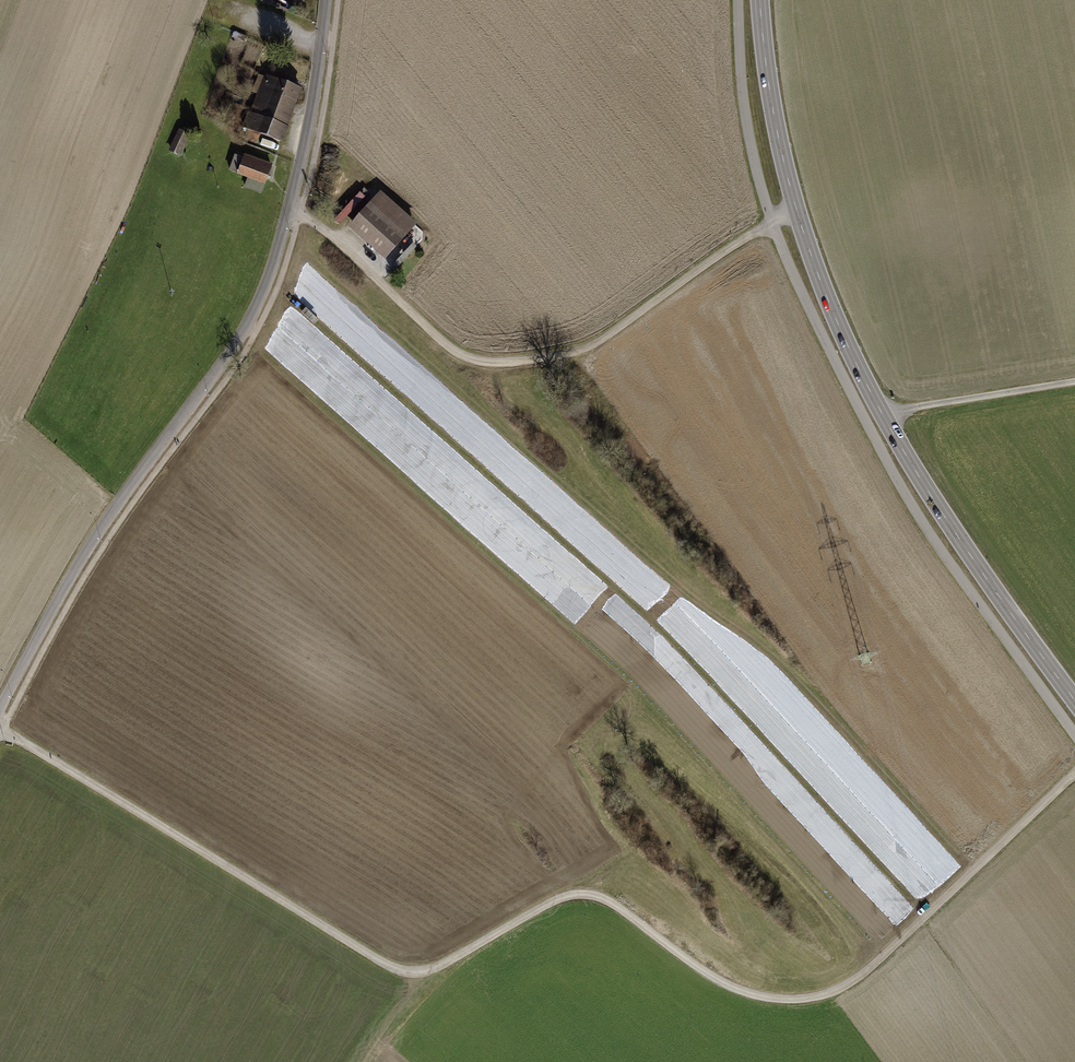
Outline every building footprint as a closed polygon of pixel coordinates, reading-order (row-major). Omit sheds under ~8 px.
[(300,92),(261,77),(242,127),(281,142),(300,92)] [(189,135),(179,131),(170,150),(180,154),(189,135)] [(270,164),(245,155),(238,175),(263,184),(270,164)] [(408,234),(369,200),(350,221),(388,256),(408,234)]
